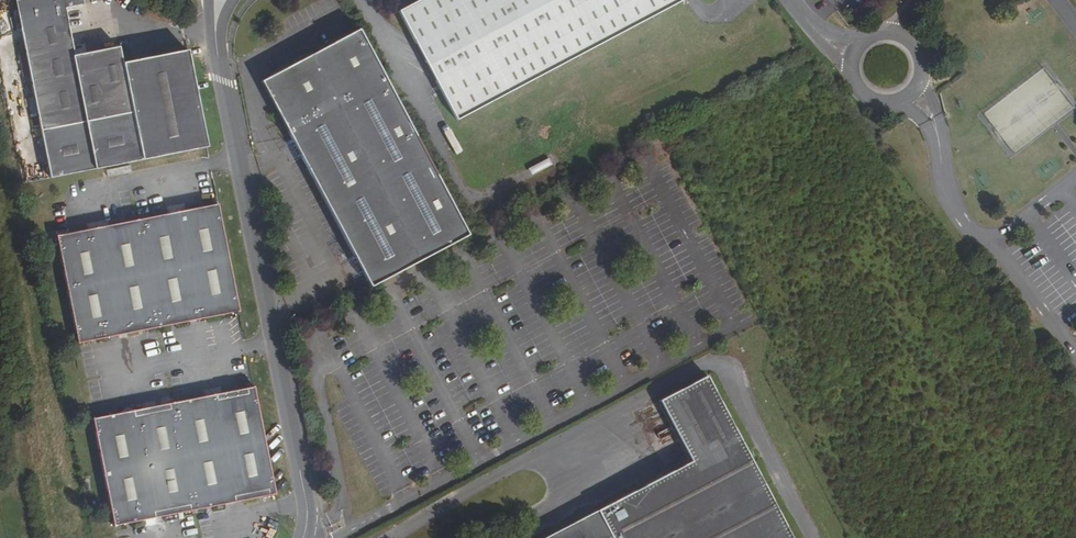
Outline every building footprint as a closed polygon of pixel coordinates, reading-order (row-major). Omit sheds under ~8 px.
[(187,50),(122,63),(118,47),(74,56),(66,16),(65,8),(72,7),(91,3),(91,0),(15,0),(50,178),(206,147),(187,50)] [(398,11),(456,120),(683,0),(419,0),(398,11)] [(468,235),(358,30),(338,40),(339,42),(267,80),(264,83),(264,84),(264,86),(288,132),(370,287),(468,235)] [(130,166),(106,170),(108,177),(131,172),(130,166)] [(218,204),(56,235),(78,343),(239,311),(218,204)] [(544,537),(791,537),(706,375),(659,400),(691,461),(544,537)] [(254,386),(92,418),(114,526),(275,494),(254,386)]
